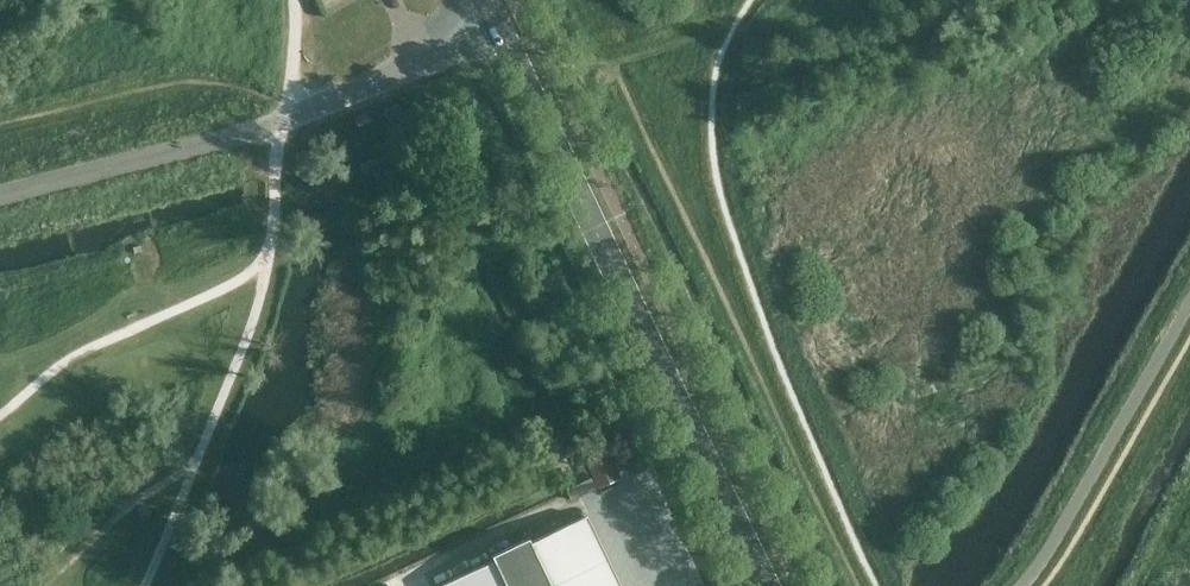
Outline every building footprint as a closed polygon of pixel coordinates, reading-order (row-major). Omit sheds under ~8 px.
[(403,113),(399,103),(384,109),(388,118),(403,113)] [(610,452),(604,438),(586,447),(591,458),(587,460),(594,475),(599,486),(620,476),(610,452)] [(585,515),(531,541),(530,537),(492,555),(494,559),(441,585),(619,585),(585,515)]
